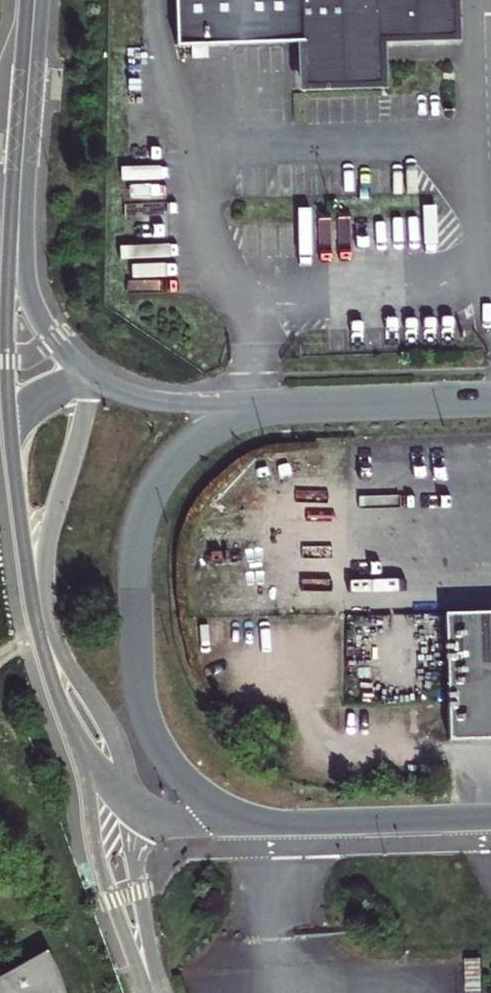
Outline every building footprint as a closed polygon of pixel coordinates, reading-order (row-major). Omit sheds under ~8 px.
[(453,0),(174,0),(176,46),(302,42),(303,87),(381,84),(379,39),(455,37),(453,0)] [(86,589),(76,591),(80,609),(89,607),(86,595),(87,595),(86,589)] [(444,614),(448,740),(490,739),(490,612),(444,614)] [(64,992),(57,972),(46,950),(0,977),(0,992),(65,992),(64,992)]
